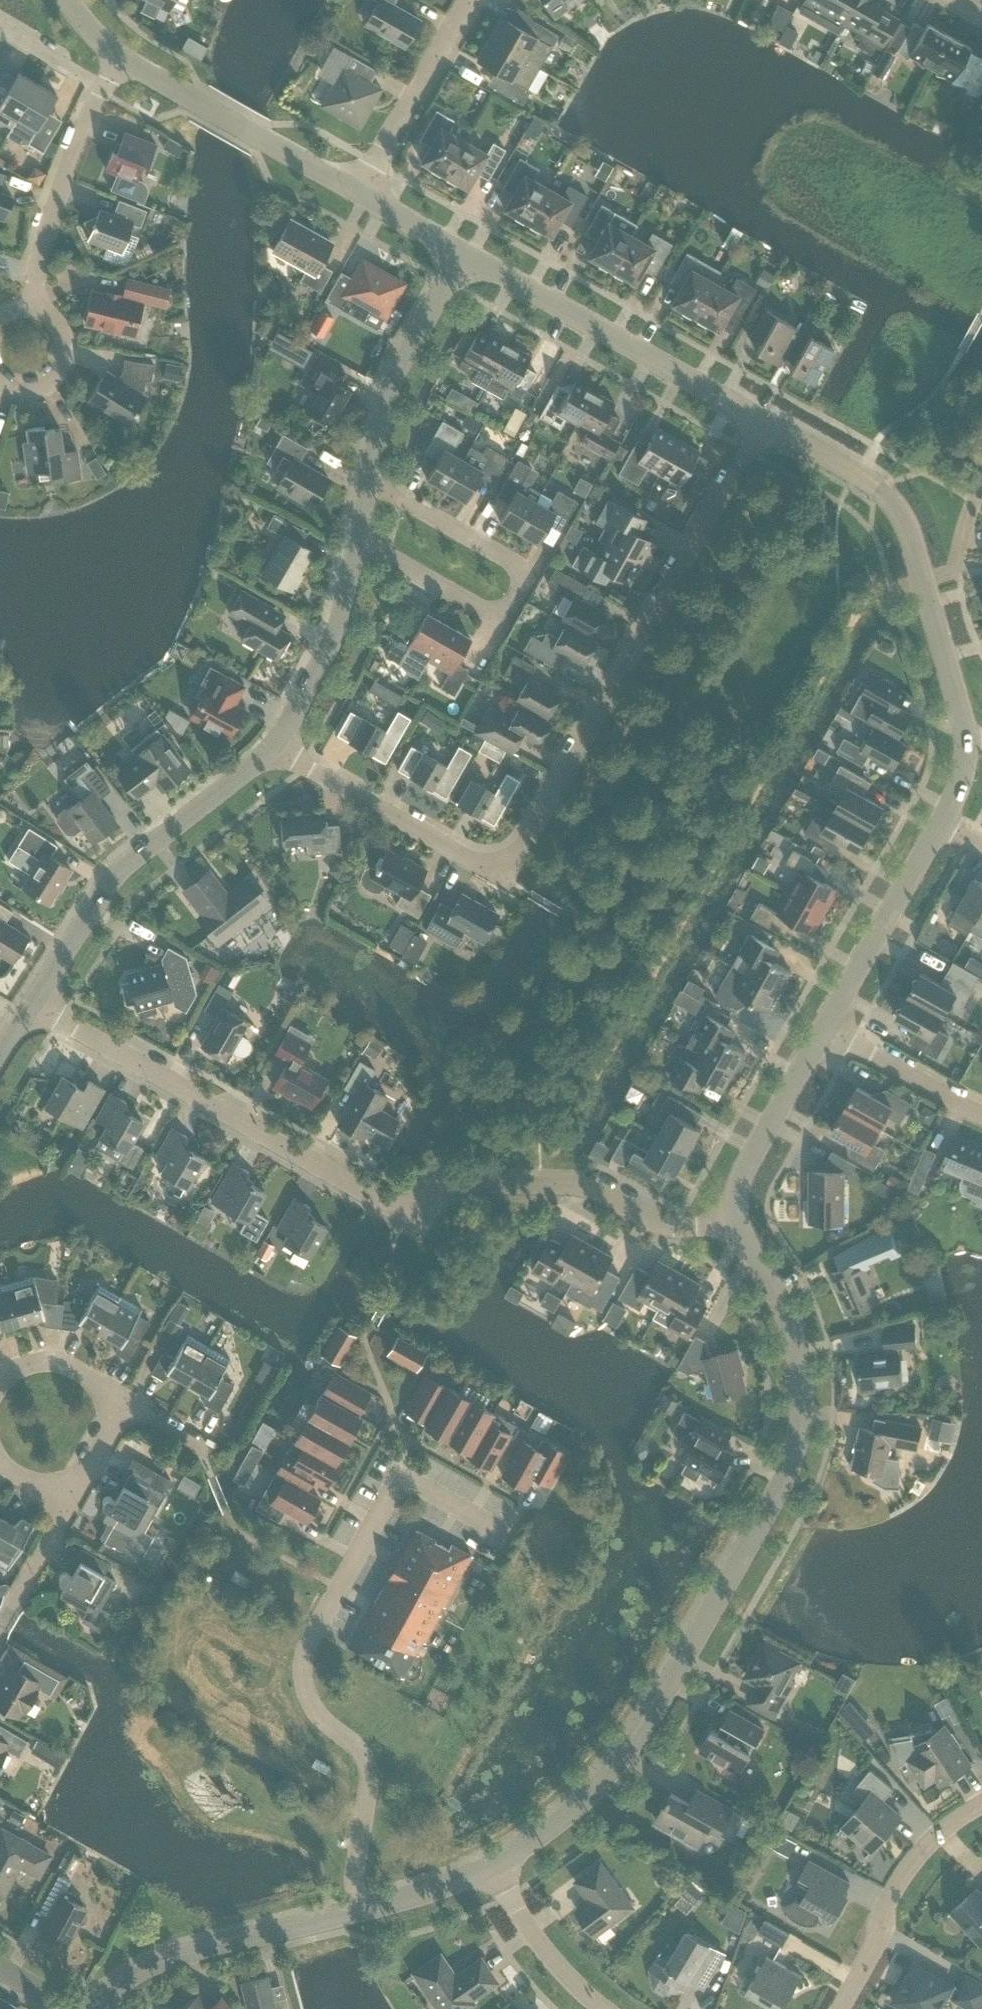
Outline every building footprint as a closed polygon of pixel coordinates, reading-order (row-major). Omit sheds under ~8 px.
[(140,11),(154,18),(160,6),(170,10),(175,0),(145,0),(140,11)] [(420,20),(394,4),(396,0),(376,0),(382,3),(369,26),(405,46),(420,20)] [(566,0),(542,0),(555,18),(569,9),(564,2),(566,0)] [(844,23),(857,0),(806,0),(803,5),(820,15),(823,11),(844,23)] [(844,23),(865,35),(863,39),(880,49),(897,20),(880,10),(886,0),(857,0),(844,23)] [(503,18),(491,39),(540,68),(559,35),(534,20),(527,32),(503,18)] [(931,68),(950,35),(929,23),(928,23),(925,28),(913,22),(897,50),(907,60),(910,56),(912,57),(923,67),(926,65),(931,68)] [(789,46),(797,32),(786,27),(778,41),(789,46)] [(208,47),(188,35),(180,49),(201,60),(208,47)] [(950,35),(931,68),(936,71),(935,74),(949,78),(951,79),(950,83),(964,87),(966,88),(965,93),(978,96),(981,89),(981,58),(969,50),(971,47),(970,47),(950,35)] [(540,68),(491,39),(478,61),(503,75),(495,88),(520,103),(540,68)] [(898,55),(885,48),(872,72),(884,79),(898,55)] [(378,70),(343,51),(329,76),(335,80),(322,105),(360,126),(382,88),(371,82),(378,70)] [(38,83),(19,72),(8,90),(0,85),(0,121),(12,128),(38,83)] [(57,95),(38,83),(12,128),(7,137),(18,143),(29,143),(43,151),(52,156),(57,144),(50,139),(61,120),(47,111),(57,95)] [(421,161),(445,174),(464,140),(449,131),(455,121),(437,110),(422,136),(432,142),(421,161)] [(142,180),(138,178),(144,164),(148,166),(157,145),(125,132),(117,152),(113,151),(106,169),(117,173),(110,189),(144,202),(147,193),(148,187),(145,183),(142,180)] [(178,155),(183,146),(169,138),(164,147),(178,155)] [(464,140),(445,174),(468,188),(479,169),(491,175),(505,149),(493,142),(487,153),(464,140)] [(505,209),(528,222),(548,187),(533,179),(539,168),(520,158),(505,184),(516,190),(505,209)] [(563,196),(548,187),(528,222),(551,235),(562,216),(573,222),(587,196),(569,185),(563,196)] [(5,218),(13,197),(0,192),(0,217),(5,218)] [(98,223),(97,222),(92,224),(93,225),(88,227),(91,234),(89,240),(122,252),(133,223),(140,225),(146,210),(120,201),(114,215),(100,209),(98,216),(102,218),(100,222),(98,223)] [(612,269),(631,235),(616,226),(622,216),(602,204),(587,230),(599,237),(588,256),(612,269)] [(321,292),(332,270),(321,264),(332,244),(290,220),(273,249),(307,268),(300,280),(321,292)] [(631,235),(612,269),(635,283),(646,263),(658,270),(672,244),(652,233),(646,243),(631,235)] [(672,303),(695,317),(715,282),(700,273),(706,263),(687,252),(672,278),(683,284),(672,303)] [(385,317),(403,284),(363,261),(354,278),(341,272),(326,300),(341,309),(348,296),(385,317)] [(122,295),(165,306),(169,289),(126,278),(122,295)] [(730,290),(715,282),(695,317),(719,330),(729,311),(740,317),(756,288),(737,278),(730,290)] [(130,334),(138,303),(93,292),(86,323),(130,334)] [(784,356),(799,329),(766,310),(750,337),(761,343),(756,351),(779,364),(784,356)] [(311,329),(321,335),(331,317),(320,311),(311,329)] [(803,321),(799,329),(784,356),(794,362),(790,370),(813,383),(833,348),(810,335),(814,328),(803,321)] [(470,379),(487,388),(511,345),(491,333),(485,344),(475,338),(458,367),(473,375),(470,379)] [(306,362),(312,351),(284,335),(278,346),(306,362)] [(531,356),(511,345),(487,388),(502,397),(504,393),(520,401),(536,373),(525,366),(531,356)] [(306,411),(331,425),(350,391),(339,385),(345,372),(317,357),(302,385),(316,393),(306,411)] [(121,380),(107,371),(89,401),(128,425),(146,396),(143,394),(146,379),(151,380),(154,364),(125,359),(122,371),(125,373),(121,380)] [(182,365),(165,362),(162,378),(179,381),(182,365)] [(577,423),(595,391),(575,380),(569,391),(557,384),(539,416),(560,428),(566,417),(577,423)] [(595,391),(577,423),(587,429),(580,442),(610,458),(620,441),(611,436),(620,419),(609,413),(615,403),(595,391)] [(518,437),(527,413),(516,409),(507,433),(518,437)] [(446,489),(464,459),(452,452),(464,432),(443,420),(425,451),(438,459),(427,478),(446,489)] [(45,430),(45,426),(27,428),(29,441),(23,442),(28,474),(50,470),(51,481),(81,477),(77,449),(63,451),(60,428),(45,430)] [(648,467),(659,473),(678,439),(658,427),(643,453),(633,447),(619,473),(638,484),(648,467)] [(313,506),(329,478),(300,461),(308,448),(283,434),(270,457),(288,467),(277,486),(313,506)] [(699,450),(678,439),(659,473),(670,480),(661,497),(680,507),(695,482),(684,476),(699,450)] [(464,459),(446,489),(465,501),(480,475),(493,483),(508,458),(487,445),(475,466),(464,459)] [(100,458),(87,464),(94,479),(106,474),(100,458)] [(519,531),(536,501),(525,494),(532,482),(525,478),(531,467),(518,459),(497,495),(510,502),(500,520),(519,531)] [(592,502),(601,490),(586,480),(578,493),(592,502)] [(536,501),(519,531),(538,542),(553,517),(565,524),(578,501),(558,490),(548,508),(536,501)] [(606,544),(606,543),(641,562),(652,542),(626,527),(634,513),(609,499),(595,522),(604,527),(597,539),(606,544)] [(800,529),(808,516),(798,510),(790,523),(800,529)] [(299,573),(312,551),(294,540),(301,528),(275,513),(267,526),(285,537),(264,573),(294,590),(303,575),(299,573)] [(629,583),(641,562),(606,543),(606,544),(600,555),(583,545),(572,565),(597,579),(603,568),(629,583)] [(556,568),(547,584),(573,598),(561,619),(593,636),(606,613),(579,598),(586,585),(556,568)] [(276,659),(290,634),(267,620),(274,608),(243,590),(229,613),(250,625),(242,639),(276,659)] [(419,678),(429,660),(449,625),(427,613),(413,638),(400,631),(386,655),(399,663),(411,674),(419,678)] [(558,637),(547,631),(541,641),(531,635),(523,649),(558,669),(566,655),(584,665),(597,642),(565,624),(558,637)] [(470,637),(449,625),(429,660),(450,672),(441,687),(454,694),(468,670),(456,663),(470,637)] [(547,717),(560,694),(530,677),(536,667),(514,655),(504,674),(524,685),(516,700),(547,717)] [(244,686),(221,674),(211,692),(207,689),(192,716),(204,722),(203,725),(217,732),(219,730),(229,735),(243,709),(230,702),(234,697),(237,699),(244,686)] [(908,692),(874,674),(853,712),(877,725),(899,738),(900,738),(913,715),(900,707),(908,692)] [(371,693),(401,706),(405,696),(375,683),(371,693)] [(538,745),(551,722),(520,705),(512,720),(488,706),(477,726),(475,731),(474,732),(485,739),(485,738),(506,749),(506,750),(512,754),(521,736),(538,745)] [(351,711),(337,734),(350,742),(351,741),(369,751),(368,752),(385,762),(411,718),(398,711),(386,731),(351,711)] [(460,723),(475,731),(477,726),(463,717),(460,723)] [(898,740),(899,738),(877,725),(876,727),(864,720),(857,734),(868,740),(864,748),(845,738),(838,751),(864,766),(870,755),(894,768),(907,745),(898,740)] [(139,758),(120,773),(138,796),(151,785),(149,781),(154,778),(161,788),(188,767),(163,736),(157,728),(131,748),(137,756),(139,758)] [(477,748),(482,740),(473,735),(470,740),(471,745),(477,748)] [(485,738),(485,739),(478,750),(499,762),(506,750),(506,749),(485,738)] [(446,797),(472,753),(459,745),(447,766),(411,745),(398,769),(411,777),(412,776),(430,786),(429,787),(446,797)] [(57,814),(56,820),(66,833),(73,834),(81,828),(92,842),(117,822),(99,799),(110,790),(93,767),(87,759),(63,778),(80,800),(66,811),(64,808),(57,814)] [(843,796),(836,809),(871,829),(884,807),(859,794),(867,780),(841,765),(829,787),(843,796)] [(494,824),(519,780),(507,773),(495,793),(472,780),(459,802),(456,801),(456,802),(459,804),(460,803),(478,813),(477,814),(494,824)] [(859,851),(871,829),(836,809),(828,822),(816,815),(805,834),(829,847),(835,837),(859,851)] [(326,825),(325,812),(281,816),(283,845),(307,843),(308,854),(341,851),(339,824),(326,825)] [(17,845),(8,860),(31,874),(23,887),(50,903),(71,869),(51,856),(58,845),(29,827),(17,845)] [(418,917),(431,894),(417,886),(426,870),(412,861),(411,863),(387,849),(379,865),(377,864),(375,867),(370,866),(365,867),(361,875),(360,882),(365,888),(372,892),(378,892),(384,888),(386,884),(403,893),(396,904),(418,917)] [(802,870),(791,892),(825,911),(837,890),(812,875),(818,864),(794,850),(787,862),(802,870)] [(204,915),(200,917),(219,941),(267,904),(248,880),(228,896),(209,872),(185,891),(204,915)] [(981,911),(981,882),(975,878),(949,923),(957,928),(959,923),(971,930),(981,911)] [(813,933),(825,911),(791,892),(779,913),(760,902),(752,916),(780,932),(788,918),(813,933)] [(484,941),(499,915),(461,894),(453,909),(441,902),(425,930),(447,942),(457,926),(484,941)] [(29,936),(6,922),(12,911),(0,903),(0,954),(13,962),(29,936)] [(971,930),(981,936),(981,911),(971,930)] [(401,927),(389,953),(419,967),(431,940),(401,927)] [(923,933),(921,944),(935,946),(937,935),(923,933)] [(740,953),(734,965),(780,991),(791,971),(767,957),(773,947),(751,934),(740,953)] [(962,944),(944,934),(936,948),(954,958),(962,944)] [(164,963),(128,973),(130,981),(122,983),(127,1004),(135,1001),(138,1009),(174,999),(175,1004),(185,1010),(185,1011),(186,1012),(197,993),(186,957),(168,946),(167,947),(168,948),(162,959),(164,963)] [(769,1011),(780,991),(734,965),(722,984),(716,996),(738,1008),(744,997),(769,1011)] [(909,996),(944,1016),(952,1002),(962,1008),(973,990),(951,978),(945,987),(921,974),(909,996)] [(241,1034),(248,1022),(224,1007),(233,992),(219,984),(204,1009),(218,1017),(201,1045),(227,1060),(231,1052),(238,1056),(244,1056),(248,1054),(251,1049),(251,1042),(248,1038),(241,1034)] [(717,1001),(703,993),(697,1004),(711,1011),(717,1001)] [(944,1016),(909,996),(897,1017),(921,1031),(913,1044),(937,1058),(949,1036),(937,1029),(944,1016)] [(706,1014),(688,1045),(735,1071),(746,1051),(730,1042),(736,1032),(706,1014)] [(274,1087),(287,1095),(288,1093),(311,1106),(326,1078),(299,1062),(313,1038),(291,1026),(274,1055),(287,1063),(274,1087)] [(688,1045),(671,1076),(693,1088),(699,1078),(723,1091),(735,1071),(688,1045)] [(383,1145),(397,1119),(380,1109),(387,1097),(367,1085),(375,1070),(360,1061),(344,1088),(354,1094),(338,1124),(363,1138),(365,1135),(383,1145)] [(84,1088),(62,1076),(45,1106),(82,1127),(104,1089),(88,1080),(84,1088)] [(845,1109),(880,1129),(888,1115),(901,1123),(912,1103),(887,1089),(881,1100),(858,1086),(845,1109)] [(122,1110),(126,1101),(111,1093),(96,1119),(107,1125),(100,1137),(122,1150),(117,1160),(132,1169),(143,1149),(132,1142),(143,1122),(122,1110)] [(668,1119),(659,1135),(689,1152),(702,1129),(696,1126),(703,1114),(669,1095),(658,1114),(668,1119)] [(873,1143),(880,1129),(845,1109),(832,1132),(855,1145),(849,1156),(874,1170),(885,1150),(873,1143)] [(183,1145),(188,1136),(172,1127),(157,1154),(168,1160),(161,1172),(187,1187),(204,1157),(183,1145)] [(955,1136),(954,1138),(938,1131),(931,1148),(948,1155),(943,1166),(964,1175),(960,1183),(964,1194),(981,1201),(981,1148),(955,1136)] [(688,1153),(689,1152),(659,1135),(649,1152),(624,1137),(612,1158),(663,1187),(672,1172),(676,1174),(682,1164),(689,1155),(690,1156),(691,1155),(688,1153)] [(926,1194),(937,1153),(923,1149),(913,1191),(926,1194)] [(606,1154),(598,1150),(593,1159),(608,1167),(610,1162),(604,1158),(606,1154)] [(853,1172),(857,1165),(832,1151),(827,1160),(827,1172),(810,1171),(809,1222),(845,1222),(845,1172),(853,1172)] [(244,1180),(249,1171),(233,1162),(211,1201),(246,1220),(240,1231),(256,1240),(268,1219),(255,1211),(266,1192),(244,1180)] [(305,1215),(310,1206),(294,1197),(277,1227),(288,1233),(283,1242),(310,1257),(327,1227),(305,1215)] [(871,1288),(873,1285),(869,1275),(866,1274),(864,1271),(872,1268),(870,1263),(890,1255),(892,1259),(904,1253),(891,1222),(835,1253),(836,1256),(841,1268),(831,1273),(848,1313),(872,1302),(867,1290),(871,1288)] [(559,1274),(573,1282),(593,1246),(572,1234),(565,1246),(551,1238),(532,1271),(554,1283),(559,1274)] [(274,1245),(264,1240),(256,1255),(266,1260),(274,1245)] [(614,1257),(593,1246),(573,1282),(586,1289),(580,1301),(590,1307),(594,1306),(602,1311),(621,1277),(607,1269),(614,1257)] [(646,1301),(660,1308),(680,1272),(659,1261),(651,1274),(637,1266),(619,1298),(641,1310),(646,1301)] [(693,1298),(701,1284),(680,1272),(660,1308),(654,1318),(689,1337),(707,1306),(693,1298)] [(33,1276),(10,1282),(21,1322),(40,1317),(46,1326),(60,1328),(63,1304),(56,1303),(59,1279),(33,1276)] [(1,1338),(2,1328),(21,1322),(10,1282),(0,1285),(0,1339),(1,1338)] [(64,1300),(63,1304),(60,1328),(75,1329),(83,1323),(100,1332),(121,1296),(100,1284),(89,1303),(64,1300)] [(542,1309),(560,1315),(565,1298),(548,1292),(542,1309)] [(121,1296),(100,1332),(117,1342),(116,1353),(127,1359),(149,1321),(138,1315),(142,1308),(121,1296)] [(183,1326),(169,1318),(155,1343),(169,1351),(183,1326)] [(340,1365),(357,1335),(339,1325),(322,1355),(340,1365)] [(907,1350),(918,1349),(916,1326),(883,1329),(885,1349),(887,1349),(887,1356),(858,1359),(861,1391),(880,1390),(880,1385),(903,1382),(900,1354),(900,1355),(899,1347),(906,1347),(907,1350)] [(188,1383),(209,1347),(188,1334),(174,1358),(163,1352),(151,1373),(163,1380),(171,1373),(188,1383)] [(716,1399),(746,1390),(740,1367),(742,1366),(738,1350),(711,1357),(707,1342),(696,1335),(678,1367),(689,1373),(707,1368),(716,1399)] [(427,1353),(410,1343),(397,1336),(387,1354),(417,1371),(427,1353)] [(209,1347),(188,1383),(205,1392),(204,1403),(219,1412),(234,1386),(220,1377),(230,1359),(209,1347)] [(335,1373),(322,1395),(357,1415),(370,1393),(335,1373)] [(405,1410),(427,1422),(447,1387),(425,1375),(405,1410)] [(425,1426),(448,1438),(471,1399),(448,1386),(447,1387),(427,1422),(425,1426)] [(308,1417),(348,1439),(360,1417),(357,1415),(322,1395),(321,1394),(308,1417)] [(471,1451),(488,1421),(493,1412),(471,1399),(448,1438),(471,1451)] [(718,1481),(734,1454),(706,1439),(713,1427),(686,1411),(673,1434),(693,1446),(684,1461),(687,1463),(682,1472),(696,1480),(702,1471),(718,1481)] [(305,1443),(335,1461),(348,1439),(308,1417),(296,1438),(305,1443)] [(955,1422),(933,1417),(929,1436),(950,1441),(955,1422)] [(522,1440),(527,1431),(506,1419),(501,1428),(488,1421),(471,1451),(468,1455),(490,1468),(502,1448),(513,1454),(522,1440)] [(917,1449),(921,1427),(888,1420),(885,1433),(862,1428),(853,1468),(874,1472),(873,1481),(885,1488),(900,1488),(900,1460),(887,1457),(890,1443),(917,1449)] [(536,1448),(522,1440),(513,1454),(502,1475),(525,1488),(537,1468),(549,1474),(562,1451),(541,1439),(536,1448)] [(340,1463),(335,1461),(305,1443),(297,1458),(288,1453),(276,1473),(285,1478),(299,1486),(306,1475),(326,1486),(340,1463)] [(265,1451),(253,1444),(238,1470),(250,1476),(265,1451)] [(103,1504),(105,1506),(109,1509),(103,1520),(108,1523),(100,1538),(122,1550),(126,1544),(143,1554),(152,1537),(144,1532),(166,1493),(163,1492),(170,1479),(133,1458),(124,1474),(128,1476),(116,1498),(112,1496),(108,1495),(105,1497),(103,1500),(103,1504)] [(320,1498),(299,1486),(285,1478),(277,1492),(268,1487),(256,1508),(279,1522),(286,1510),(307,1521),(320,1498)] [(8,1569),(33,1524),(22,1517),(13,1524),(0,1517),(0,1564),(8,1569)] [(435,1541),(436,1539),(417,1529),(407,1547),(402,1560),(395,1573),(384,1587),(375,1602),(378,1603),(374,1610),(373,1610),(351,1649),(403,1677),(422,1641),(425,1642),(472,1555),(451,1544),(448,1549),(435,1541)] [(87,1611),(82,1620),(99,1630),(109,1613),(100,1608),(116,1581),(104,1574),(110,1563),(99,1557),(93,1568),(80,1561),(73,1574),(69,1572),(65,1571),(61,1572),(59,1576),(60,1580),(63,1582),(66,1585),(60,1596),(87,1611)] [(758,1656),(747,1675),(747,1678),(760,1685),(750,1703),(776,1717),(795,1683),(790,1680),(800,1662),(778,1650),(780,1647),(764,1638),(755,1654),(758,1656)] [(24,1659),(18,1670),(10,1665),(0,1682),(0,1717),(4,1719),(8,1711),(18,1717),(36,1686),(50,1694),(59,1679),(24,1659)] [(842,1714),(868,1742),(878,1732),(852,1704),(842,1714)] [(722,1734),(713,1729),(700,1751),(739,1773),(752,1751),(750,1750),(755,1741),(757,1742),(764,1729),(730,1710),(723,1723),(727,1725),(722,1734)] [(824,1731),(807,1721),(800,1734),(817,1744),(824,1731)] [(5,1748),(19,1756),(27,1740),(0,1724),(0,1756),(5,1748)] [(902,1773),(908,1783),(919,1776),(924,1784),(920,1786),(921,1787),(944,1772),(949,1779),(970,1765),(959,1747),(960,1746),(952,1734),(950,1735),(944,1726),(941,1729),(909,1733),(909,1735),(889,1738),(890,1741),(892,1750),(895,1759),(898,1767),(902,1773)] [(65,1755),(36,1739),(30,1751),(44,1759),(46,1756),(60,1764),(65,1755)] [(836,1835),(837,1835),(844,1828),(871,1850),(865,1858),(866,1859),(901,1816),(883,1801),(894,1789),(870,1770),(855,1789),(866,1798),(836,1835)] [(732,1840),(745,1817),(704,1794),(696,1807),(672,1794),(656,1822),(684,1837),(684,1841),(692,1845),(695,1844),(698,1845),(709,1827),(719,1833),(732,1840)] [(25,1815),(14,1809),(8,1819),(19,1825),(25,1815)] [(50,1855),(2,1829),(0,1832),(0,1893),(4,1895),(19,1868),(37,1878),(50,1855)] [(798,1842),(775,1830),(767,1844),(790,1857),(798,1842)] [(833,1922),(848,1895),(844,1893),(850,1882),(810,1860),(801,1876),(812,1883),(801,1903),(796,1900),(784,1906),(786,1910),(788,1914),(792,1918),(796,1921),(802,1923),(808,1925),(814,1924),(820,1914),(833,1922)] [(595,1935),(633,1907),(601,1863),(576,1881),(590,1901),(577,1910),(595,1935)] [(65,1947),(86,1908),(62,1895),(71,1880),(59,1874),(43,1904),(53,1909),(40,1933),(65,1947)] [(976,1889),(952,1911),(981,1944),(981,1896),(976,1889)] [(726,1926),(740,1933),(749,1915),(735,1908),(726,1926)] [(790,1934),(765,1920),(758,1932),(783,1946),(790,1934)] [(666,1994),(683,1990),(689,1980),(703,1988),(724,1952),(688,1931),(674,1955),(657,1960),(651,1970),(655,1987),(666,1994)] [(498,1984),(479,1957),(478,1957),(480,1960),(455,1977),(441,1956),(443,1954),(443,1953),(412,1974),(413,1975),(415,1974),(440,2008),(463,2008),(473,2003),(470,1999),(495,1982),(497,1985),(498,1984)] [(775,2008),(784,2008),(802,1976),(767,1956),(746,1992),(775,2008)] [(953,1986),(915,1964),(899,1992),(898,1991),(892,2002),(903,2008),(904,2007),(907,2008),(939,2008),(947,1995),(972,2008),(979,2008),(981,2004),(981,1984),(968,1976),(960,1990),(953,1986)] [(286,1997),(274,2000),(267,1975),(241,1982),(248,2008),(289,2008),(286,1997)] [(198,1993),(178,2008),(211,2008),(198,1993)] [(16,2005),(0,1996),(0,2008),(14,2008),(16,2005)]
